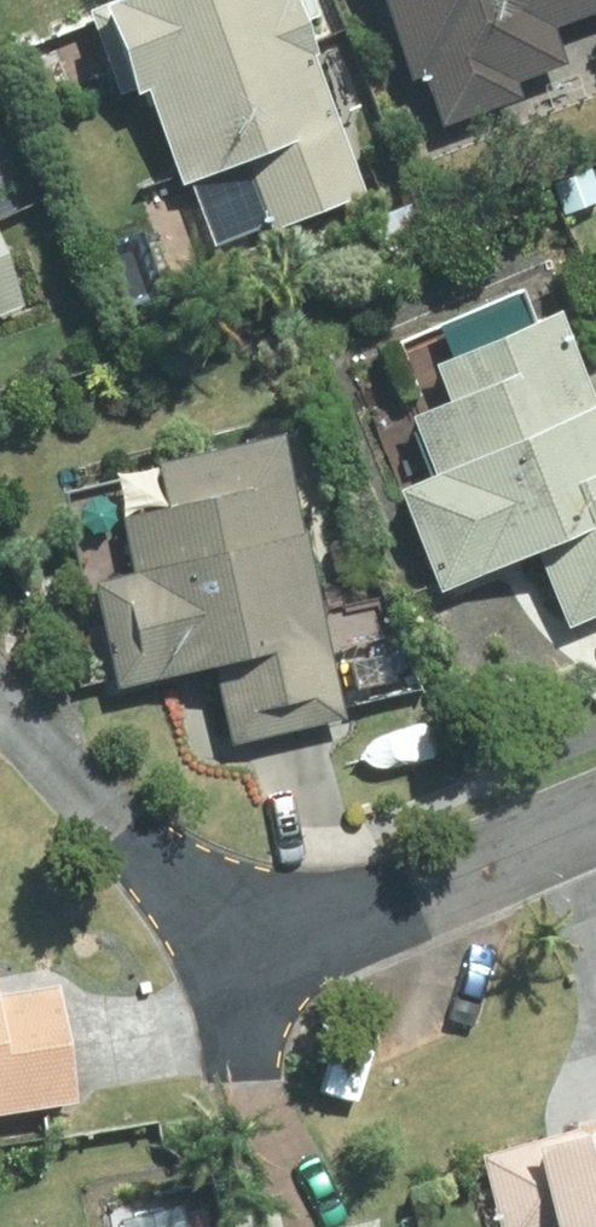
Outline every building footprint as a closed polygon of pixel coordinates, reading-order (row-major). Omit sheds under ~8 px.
[(84,17),(117,98),(124,95),(127,102),(137,97),(176,192),(241,165),(270,237),(361,199),(307,64),(310,64),(295,26),(317,20),(309,0),(126,0),(84,17)] [(595,16),(595,0),(374,0),(405,86),(418,80),(436,133),(519,102),(513,88),(562,70),(550,33),(595,16)] [(380,250),(417,234),(407,209),(369,225),(380,250)] [(15,308),(0,271),(0,314),(15,308)] [(552,317),(426,372),(441,407),(406,422),(431,482),(392,497),(435,600),(532,559),(564,635),(595,621),(595,420),(552,317)] [(342,724),(276,443),(150,473),(161,516),(116,528),(130,582),(89,592),(113,698),(211,675),(229,750),(342,724)] [(74,1111),(56,992),(0,1001),(0,1122),(74,1111)] [(476,1159),(496,1226),(595,1226),(595,1124),(476,1159)]
